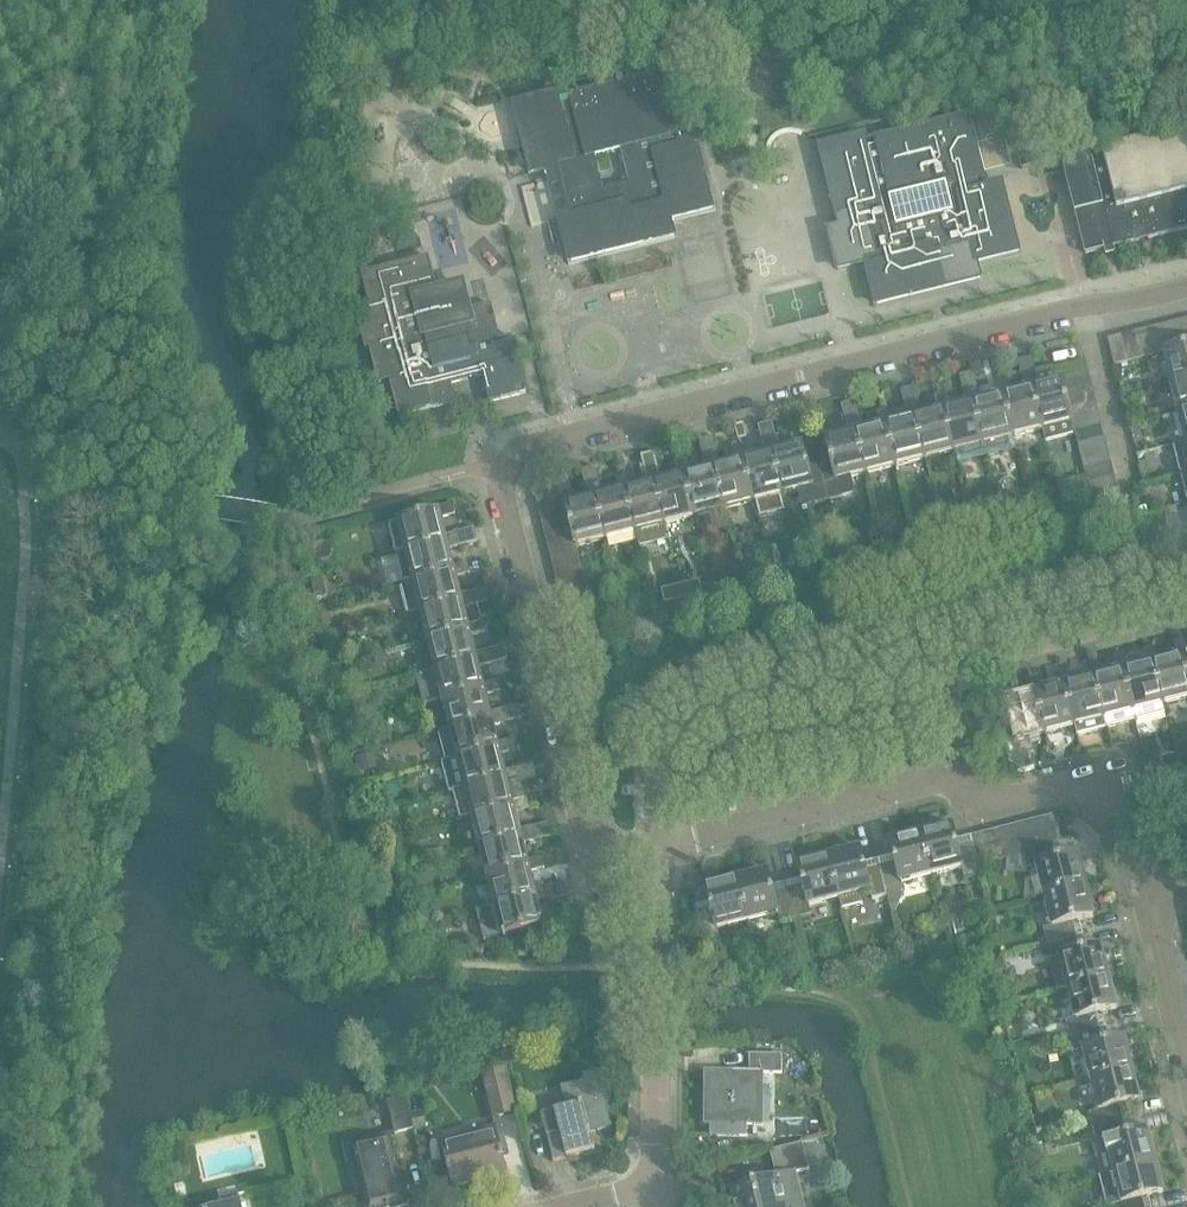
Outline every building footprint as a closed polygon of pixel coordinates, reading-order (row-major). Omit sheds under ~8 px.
[(673,236),(671,228),(670,223),(717,211),(698,137),(681,141),(664,72),(648,75),(649,78),(645,79),(644,76),(571,94),(569,88),(510,103),(529,174),(545,170),(550,168),(550,169),(559,167),(561,177),(560,177),(570,215),(566,216),(560,218),(560,220),(571,262),(637,245),(673,236)] [(936,104),(917,109),(919,118),(938,113),(936,104)] [(1016,110),(1008,112),(1015,139),(1023,137),(1016,110)] [(873,132),(876,146),(867,148),(866,143),(864,134),(816,145),(834,217),(838,216),(840,227),(827,230),(837,270),(863,264),(874,308),(981,281),(981,279),(980,279),(977,265),(1022,254),(1003,180),(987,184),(970,114),(955,118),(955,121),(951,122),(951,119),(877,137),(876,131),(873,132)] [(1064,172),(1085,255),(1105,250),(1103,246),(1112,243),(1114,248),(1136,242),(1186,229),(1186,130),(1102,152),(1105,162),(1094,165),(1091,159),(1089,158),(1084,155),(1083,154),(1076,154),(1075,155),(1069,158),(1068,159),(1065,164),(1064,166),(1064,172)] [(1036,166),(1030,141),(1015,145),(1021,170),(1036,166)] [(429,257),(361,275),(370,310),(355,313),(365,350),(370,349),(379,384),(390,381),(399,416),(455,402),(451,384),(483,376),(489,403),(526,394),(512,337),(500,340),(491,305),(469,310),(463,285),(437,291),(429,257)] [(1172,323),(1178,349),(1186,347),(1186,330),(1184,320),(1172,323)] [(1172,323),(1159,326),(1165,352),(1178,349),(1172,323)] [(1163,353),(1165,352),(1159,326),(1146,329),(1153,356),(1163,354),(1163,353)] [(1146,329),(1133,333),(1140,359),(1153,356),(1146,329)] [(1133,333),(1120,336),(1127,363),(1140,359),(1133,333)] [(1120,336),(1107,339),(1114,366),(1127,363),(1120,336)] [(1163,353),(1163,354),(1170,383),(1186,379),(1186,347),(1178,349),(1165,352),(1163,353)] [(1019,361),(1026,390),(1008,394),(1003,395),(1014,437),(1043,429),(1033,388),(1039,386),(1032,358),(1019,361)] [(1085,360),(1053,368),(1056,382),(1063,380),(1089,374),(1085,360)] [(973,373),(959,376),(967,405),(949,409),(944,410),(955,452),(958,463),(987,456),(974,403),(980,401),(973,373)] [(1089,374),(1063,380),(1066,393),(1092,387),(1089,374)] [(1170,383),(1178,413),(1186,410),(1186,379),(1170,383)] [(994,383),(997,397),(980,401),(974,403),(987,456),(1017,449),(1014,437),(1003,395),(1008,394),(1005,380),(994,383)] [(1039,386),(1033,388),(1043,429),(1073,422),(1073,419),(1069,406),(1066,393),(1063,380),(1056,382),(1039,386)] [(1092,387),(1066,393),(1069,406),(1095,400),(1092,387)] [(914,388),(901,391),(906,413),(894,417),(889,419),(891,424),(885,425),(896,466),(925,459),(915,418),(921,416),(914,388)] [(921,416),(915,418),(925,459),(955,452),(944,410),(949,409),(946,395),(935,397),(939,412),(921,416)] [(1095,400),(1069,406),(1073,419),(1098,413),(1095,400)] [(833,431),(835,429),(834,428),(823,439),(823,440),(825,438),(826,440),(830,460),(821,469),(829,501),(842,497),(851,482),(850,478),(866,474),(856,432),(862,431),(855,402),(842,406),(849,434),(839,437),(833,431)] [(876,412),(880,426),(862,431),(856,432),(866,474),(896,466),(885,425),(891,424),(889,419),(887,409),(876,412)] [(1178,413),(1185,442),(1186,442),(1186,410),(1178,413)] [(1073,419),(1073,422),(1075,432),(1101,425),(1098,413),(1073,419)] [(790,439),(789,440),(792,441),(789,449),(779,452),(772,423),(758,426),(766,455),(773,453),(784,495),(799,491),(800,494),(815,504),(829,501),(821,469),(808,466),(803,446),(802,446),(803,444),(805,444),(805,443),(790,439)] [(1101,425),(1075,432),(1078,445),(1105,438),(1101,425)] [(713,438),(699,441),(707,470),(714,468),(724,509),(754,502),(743,461),(738,462),(720,467),(713,438)] [(1105,438),(1078,445),(1082,458),(1108,451),(1105,438)] [(1185,442),(1174,445),(1181,474),(1186,473),(1186,442),(1185,442)] [(773,453),(766,455),(748,459),(745,445),(734,448),(738,462),(743,461),(754,502),(758,519),(788,511),(784,495),(773,453)] [(1108,451),(1082,458),(1085,470),(1111,464),(1108,451)] [(684,476),(679,477),(661,481),(654,453),(641,456),(648,485),(655,483),(665,524),(695,517),(684,476)] [(714,468),(707,470),(690,474),(686,460),(675,463),(679,477),(684,476),(695,517),(724,509),(714,468)] [(1111,464),(1085,470),(1086,476),(1088,483),(1114,476),(1111,464)] [(595,468),(582,471),(589,500),(596,498),(606,539),(636,532),(625,490),(620,492),(602,496),(595,468)] [(627,475),(616,478),(620,492),(625,490),(636,532),(665,524),(655,483),(648,485),(630,489),(627,475)] [(1086,476),(1057,483),(1062,504),(1091,496),(1088,483),(1086,476)] [(1114,476),(1088,483),(1091,496),(1118,489),(1114,476)] [(568,490),(536,498),(539,512),(566,506),(572,504),(568,490)] [(572,531),(575,544),(576,547),(606,539),(596,498),(589,500),(572,504),(566,506),(569,518),(572,531)] [(399,524),(390,526),(397,555),(447,543),(446,536),(441,518),(456,515),(453,504),(434,509),(435,514),(399,523),(399,524)] [(566,506),(539,512),(543,525),(569,518),(566,506)] [(569,518),(543,525),(546,538),(572,531),(569,518)] [(449,549),(478,542),(474,528),(446,536),(447,543),(397,555),(405,585),(455,572),(453,567),(449,549)] [(546,538),(549,551),(575,544),(572,531),(546,538)] [(575,544),(549,551),(552,563),(579,557),(576,547),(575,544)] [(579,557),(552,563),(556,576),(582,569),(579,557)] [(460,595),(456,577),(470,574),(468,563),(453,567),(455,572),(405,585),(402,586),(410,615),(421,612),(462,602),(460,595)] [(582,569),(556,576),(559,589),(585,582),(582,569)] [(322,577),(310,580),(314,599),(327,595),(322,577)] [(460,595),(462,602),(421,612),(428,642),(470,631),(468,626),(464,608),(493,601),(489,587),(460,595)] [(470,631),(428,642),(436,671),(477,661),(475,654),(471,636),(485,633),(483,622),(468,626),(470,631)] [(1176,657),(1158,661),(1153,662),(1165,713),(1167,713),(1165,703),(1186,698),(1186,675),(1182,655),(1186,654),(1186,651),(1184,640),(1173,642),(1176,657)] [(483,684),(479,667),(507,660),(504,646),(475,654),(477,661),(436,671),(443,700),(484,690),(483,684)] [(1129,669),(1123,670),(1136,721),(1165,713),(1153,662),(1158,661),(1154,647),(1144,650),(1145,655),(1126,660),(1129,669)] [(1125,654),(1114,657),(1118,671),(1099,676),(1094,677),(1106,728),(1136,721),(1123,670),(1129,669),(1126,660),(1125,654)] [(1070,683),(1064,685),(1075,726),(1077,736),(1106,728),(1094,677),(1099,676),(1096,662),(1085,664),(1087,672),(1068,676),(1070,683)] [(1070,683),(1068,676),(1066,669),(1055,672),(1058,686),(1040,691),(1035,692),(1045,734),(1075,726),(1064,685),(1070,683)] [(1026,679),(1030,694),(1011,698),(1007,684),(997,687),(1001,705),(1006,704),(1015,741),(1045,734),(1035,692),(1040,691),(1036,677),(1026,679)] [(492,719),(490,712),(486,695),(500,691),(497,681),(483,684),(484,690),(443,700),(451,730),(492,719)] [(490,712),(492,719),(451,730),(439,733),(446,762),(499,749),(498,743),(493,726),(522,719),(519,705),(490,712)] [(512,740),(498,743),(499,749),(446,762),(447,762),(442,763),(442,764),(443,764),(450,792),(449,792),(449,793),(454,792),(507,778),(505,771),(500,754),(515,750),(514,745),(512,740)] [(372,750),(357,753),(361,770),(376,766),(372,750)] [(1175,754),(1162,757),(1165,767),(1177,764),(1175,754)] [(507,778),(454,792),(461,821),(473,818),(514,808),(513,802),(520,800),(515,783),(537,778),(534,764),(505,771),(507,778)] [(515,813),(530,809),(527,799),(520,800),(513,802),(514,808),(473,818),(480,848),(521,837),(520,830),(515,813)] [(1039,820),(1045,847),(1054,845),(1054,846),(1060,844),(1060,843),(1059,843),(1052,817),(1039,820)] [(1039,820),(1025,824),(1032,850),(1045,847),(1039,820)] [(521,837),(480,848),(488,877),(529,867),(527,861),(523,844),(552,836),(548,823),(520,830),(521,837)] [(1025,824),(1012,827),(1018,854),(1024,852),(1032,850),(1025,824)] [(978,866),(973,843),(972,843),(957,847),(952,826),(921,834),(931,875),(962,867),(964,876),(980,872),(978,866)] [(1012,827),(998,831),(1005,857),(1018,854),(1012,827)] [(998,831),(985,834),(991,860),(1005,857),(998,831)] [(895,862),(880,866),(888,896),(903,892),(901,883),(931,875),(921,834),(890,841),(895,862)] [(971,837),(970,837),(972,843),(973,843),(978,866),(991,860),(985,834),(971,837)] [(1032,850),(1024,852),(1028,868),(1037,866),(1044,896),(1086,886),(1078,855),(1058,860),(1054,846),(1054,845),(1045,847),(1032,850)] [(860,849),(829,857),(840,898),(839,898),(842,910),(863,904),(860,893),(870,891),(872,899),(888,896),(880,866),(865,870),(860,849)] [(529,867),(488,877),(495,906),(536,896),(534,889),(530,872),(544,868),(542,857),(527,861),(529,867)] [(839,898),(840,898),(829,857),(798,865),(803,885),(788,889),(796,919),(811,915),(809,906),(839,898)] [(768,872),(737,880),(748,921),(778,914),(780,923),(796,919),(788,889),(773,893),(768,872)] [(737,880),(706,888),(711,908),(696,912),(704,942),(719,938),(717,929),(748,921),(737,880)] [(495,906),(486,909),(493,939),(503,936),(503,937),(540,927),(541,932),(560,927),(557,916),(542,920),(538,903),(567,895),(563,882),(534,889),(536,896),(495,906)] [(1044,896),(1052,927),(1043,929),(1047,945),(1077,937),(1073,922),(1094,917),(1086,886),(1044,896)] [(1077,937),(1047,945),(1051,960),(1060,957),(1068,988),(1109,978),(1101,947),(1081,952),(1077,937)] [(1068,988),(1075,1018),(1066,1021),(1070,1037),(1100,1029),(1096,1014),(1117,1009),(1109,978),(1068,988)] [(1100,1029),(1070,1037),(1074,1052),(1083,1049),(1091,1080),(1132,1070),(1125,1039),(1104,1044),(1100,1029)] [(739,1136),(739,1139),(747,1139),(747,1125),(763,1125),(763,1074),(782,1074),(783,1055),(750,1055),(749,1072),(706,1072),(705,1125),(711,1125),(711,1136),(739,1136)] [(448,1167),(447,1168),(448,1173),(449,1173),(452,1181),(487,1173),(488,1178),(508,1173),(504,1159),(510,1157),(500,1118),(517,1113),(506,1067),(482,1073),(496,1128),(441,1142),(448,1167)] [(1099,1111),(1089,1113),(1093,1129),(1123,1121),(1119,1106),(1140,1101),(1132,1070),(1091,1080),(1099,1111)] [(567,1108),(542,1115),(554,1161),(595,1151),(590,1131),(597,1129),(598,1131),(612,1128),(598,1073),(583,1076),(585,1082),(562,1088),(567,1108)] [(406,1097),(388,1102),(395,1134),(414,1129),(406,1097)] [(422,1110),(410,1113),(414,1129),(426,1126),(422,1110)] [(1123,1121),(1093,1129),(1097,1143),(1106,1141),(1114,1172),(1155,1162),(1148,1131),(1127,1136),(1123,1121)] [(405,1189),(391,1134),(342,1146),(347,1165),(354,1164),(365,1206),(404,1206),(409,1206),(408,1201),(403,1202),(400,1190),(405,1189)] [(731,1188),(736,1206),(804,1206),(796,1173),(809,1170),(803,1143),(770,1151),(777,1177),(754,1182),(751,1182),(751,1183),(731,1188)] [(1163,1193),(1155,1162),(1114,1172),(1122,1203),(1113,1205),(1114,1206),(1145,1206),(1143,1198),(1163,1193)]
